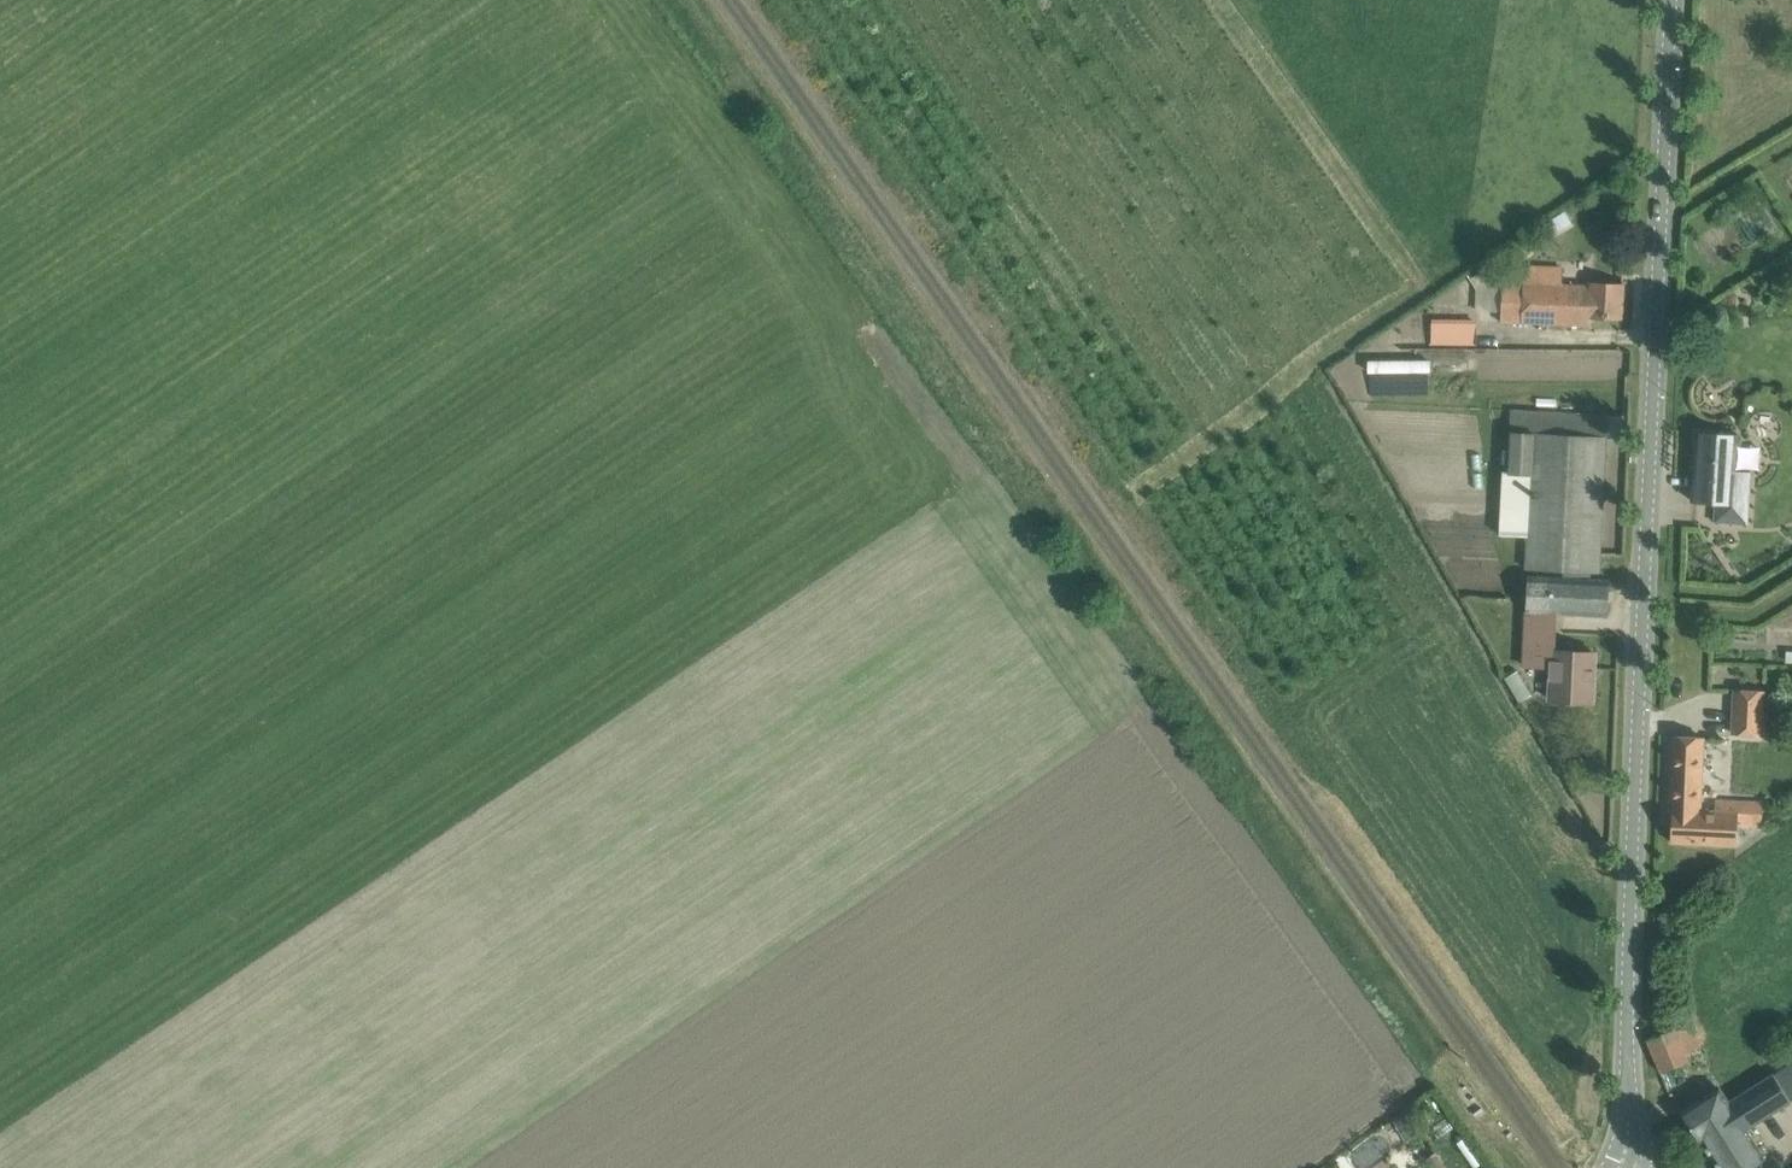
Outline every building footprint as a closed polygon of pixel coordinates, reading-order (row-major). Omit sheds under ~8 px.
[(1484,264),(1469,273),(1478,288),(1476,316),(1501,317),(1501,319),(1591,324),(1592,315),(1623,317),(1624,283),(1592,282),(1592,284),(1562,282),(1563,267),(1527,265),(1526,280),(1503,279),(1503,281),(1494,280),(1484,264)] [(1436,339),(1482,339),(1482,324),(1436,324),(1436,339)] [(1531,473),(1526,566),(1577,570),(1601,571),(1609,414),(1513,409),(1510,472),(1531,473)] [(1738,433),(1697,431),(1693,499),(1716,501),(1715,516),(1747,518),(1751,470),(1735,469),(1738,433)] [(1529,574),(1526,640),(1555,643),(1556,612),(1584,613),(1608,614),(1610,578),(1586,577),(1529,574)] [(1555,643),(1526,640),(1524,664),(1552,665),(1551,698),(1569,699),(1593,701),(1597,651),(1573,649),(1554,649),(1555,643)] [(1765,691),(1735,689),(1733,732),(1763,733),(1765,691)] [(1718,809),(1700,809),(1703,737),(1672,736),(1669,809),(1674,809),(1672,840),(1736,843),(1737,823),(1762,825),(1763,801),(1718,800),(1718,809)] [(1648,1039),(1662,1072),(1684,1063),(1690,1060),(1687,1052),(1704,1045),(1693,1019),(1670,1029),(1648,1039)] [(1770,1035),(1757,1042),(1765,1056),(1778,1048),(1770,1035)] [(1702,1142),(1703,1141),(1720,1167),(1747,1167),(1765,1157),(1746,1127),(1791,1098),(1791,1095),(1777,1072),(1767,1078),(1730,1101),(1720,1086),(1682,1110),(1702,1142)]
